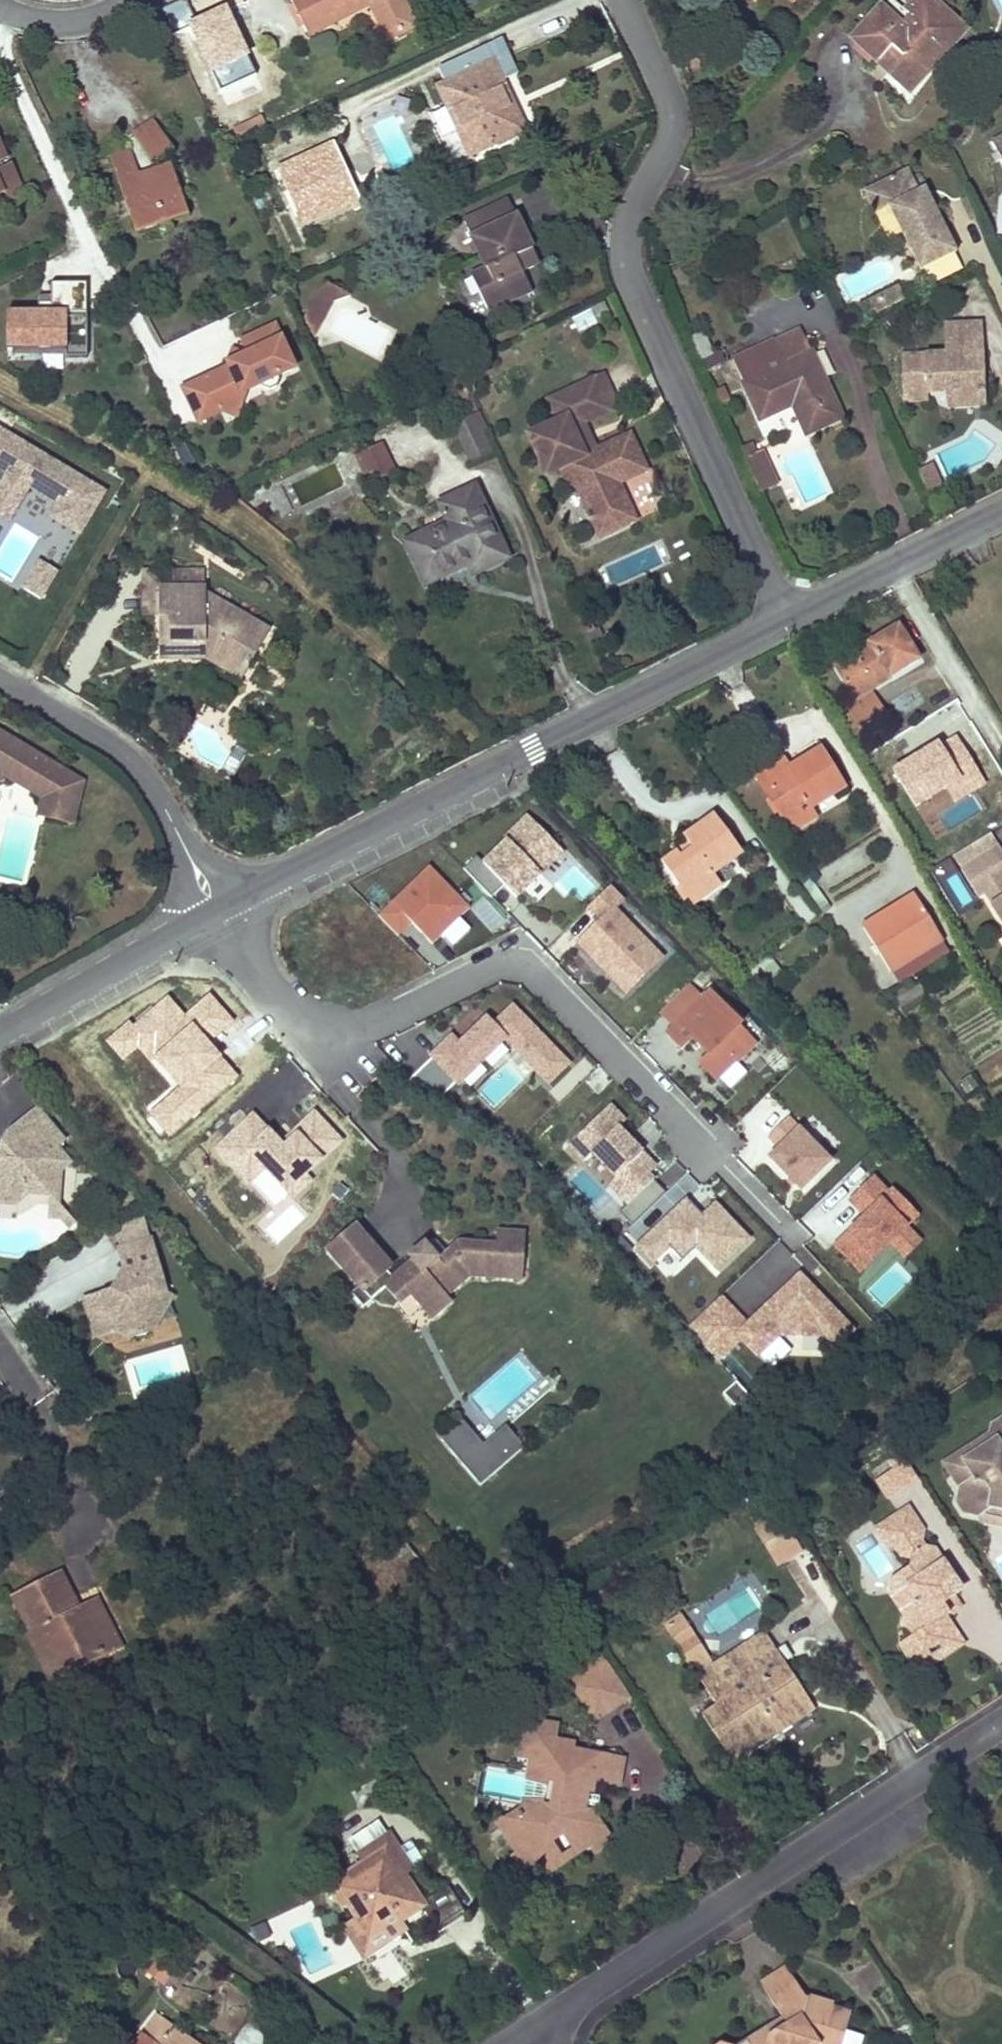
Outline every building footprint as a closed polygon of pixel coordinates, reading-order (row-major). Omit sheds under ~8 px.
[(308,36),(371,5),(388,40),(415,27),(402,0),(290,0),(308,36)] [(903,14),(888,0),(853,40),(908,90),(961,31),(927,0),(916,0),(903,14)] [(188,25),(177,1),(160,9),(171,32),(188,25)] [(230,4),(191,21),(221,91),(260,74),(230,4)] [(524,132),(492,63),(439,88),(470,157),(524,132)] [(173,151),(163,137),(153,123),(135,136),(155,164),(173,151)] [(8,157),(0,140),(0,161),(8,157)] [(360,201),(334,145),(277,171),(303,227),(360,201)] [(170,224),(179,221),(187,218),(170,166),(139,175),(131,152),(110,158),(135,235),(156,228),(163,238),(174,230),(170,224)] [(12,167),(0,173),(0,183),(9,201),(25,194),(12,167)] [(908,172),(864,193),(875,216),(889,210),(919,272),(956,255),(932,206),(926,209),(919,194),(908,172)] [(926,209),(932,206),(925,191),(919,194),(926,209)] [(533,293),(523,273),(540,265),(516,217),(472,239),(489,272),(473,280),(489,314),(533,293)] [(337,310),(342,315),(354,303),(331,282),(298,318),(315,334),(337,310)] [(87,359),(87,313),(70,313),(70,284),(52,284),(52,298),(39,298),(39,314),(8,314),(8,350),(66,350),(66,358),(87,359)] [(87,313),(87,284),(70,284),(70,313),(87,313)] [(863,310),(868,320),(904,303),(899,293),(863,310)] [(246,393),(261,386),(262,388),(270,391),(278,388),(280,380),(278,377),(295,369),(275,326),(242,341),(248,355),(247,355),(228,365),(229,368),(183,389),(199,423),(221,413),(218,406),(246,393)] [(981,326),(944,327),(944,354),(901,355),(902,393),(926,392),(947,392),(948,403),(964,401),(964,392),(976,391),(977,394),(983,394),(981,326)] [(806,436),(840,420),(799,331),(733,362),(760,421),(792,407),(806,436)] [(712,356),(708,347),(703,338),(690,344),(699,362),(712,356)] [(228,365),(247,355),(233,351),(228,365)] [(603,376),(549,400),(559,421),(529,435),(547,473),(562,466),(569,482),(577,488),(600,538),(636,522),(619,484),(647,471),(631,436),(595,452),(587,449),(579,432),(582,423),(617,408),(603,376)] [(965,409),(984,408),(983,394),(977,394),(976,391),(964,392),(964,401),(948,403),(948,409),(965,409)] [(902,402),(926,402),(926,392),(902,393),(902,402)] [(237,419),(246,393),(218,406),(221,413),(237,419)] [(726,394),(715,398),(720,408),(731,403),(726,394)] [(480,432),(484,430),(487,429),(480,414),(456,426),(472,461),(490,452),(480,432)] [(0,433),(0,472),(5,475),(12,479),(8,485),(2,482),(0,485),(0,518),(6,522),(27,488),(56,505),(49,518),(78,535),(102,494),(0,433)] [(370,449),(379,467),(376,469),(381,479),(396,472),(382,444),(370,449)] [(370,449),(357,456),(365,474),(376,469),(379,467),(370,449)] [(763,456),(746,464),(761,496),(778,488),(763,456)] [(917,472),(923,485),(937,478),(931,465),(917,472)] [(8,485),(12,479),(5,475),(2,482),(8,485)] [(923,485),(928,494),(941,488),(937,478),(923,485)] [(507,560),(475,490),(442,505),(450,524),(408,543),(426,583),(469,564),(474,575),(507,560)] [(23,589),(43,600),(58,572),(39,561),(23,589)] [(159,618),(159,619),(170,619),(170,658),(205,659),(223,668),(231,653),(249,662),(269,630),(206,594),(205,571),(172,572),(173,588),(159,588),(159,618)] [(159,618),(159,588),(145,588),(145,618),(159,618)] [(159,619),(160,658),(170,658),(170,619),(159,619)] [(902,631),(899,625),(885,633),(889,639),(902,631)] [(852,711),(848,713),(844,715),(853,730),(854,729),(858,734),(864,731),(865,734),(888,720),(869,688),(918,659),(902,631),(889,639),(885,633),(869,642),(871,645),(836,665),(857,700),(849,705),(852,711)] [(223,668),(241,678),(249,662),(231,653),(223,668)] [(12,740),(0,733),(0,745),(7,749),(12,740)] [(939,742),(891,771),(915,810),(947,790),(955,803),(986,784),(957,738),(942,747),(939,742)] [(78,803),(82,783),(12,740),(7,749),(0,745),(0,764),(50,794),(45,816),(73,823),(78,803)] [(874,750),(868,741),(861,745),(867,755),(874,750)] [(820,750),(800,762),(781,774),(775,765),(756,777),(784,823),(843,786),(820,750)] [(38,816),(45,816),(50,794),(0,764),(0,777),(1,776),(41,800),(38,816)] [(464,869),(491,896),(503,884),(516,898),(563,851),(527,814),(504,837),(506,839),(483,862),(477,856),(464,869)] [(709,875),(723,864),(737,853),(708,816),(681,838),(685,844),(658,865),(690,906),(717,885),(709,875)] [(959,867),(976,893),(982,889),(1001,877),(1001,853),(997,844),(959,867)] [(468,906),(428,865),(377,915),(397,935),(411,922),(431,943),(468,906)] [(990,903),(1001,895),(1001,877),(982,889),(990,903)] [(621,897),(608,884),(586,905),(599,918),(576,941),(590,955),(596,949),(618,971),(611,977),(625,991),(662,955),(648,941),(643,946),(621,924),(626,919),(613,905),(621,897)] [(913,892),(866,920),(895,968),(942,940),(913,892)] [(990,903),(1001,923),(1001,895),(990,903)] [(481,899),(472,913),(492,928),(502,914),(481,899)] [(648,941),(626,919),(621,924),(643,946),(648,941)] [(442,936),(451,948),(472,932),(463,920),(442,936)] [(618,971),(596,949),(590,955),(611,977),(618,971)] [(699,1060),(720,1081),(761,1041),(712,991),(672,1030),(689,1047),(698,1037),(710,1049),(699,1060)] [(128,1022),(105,1041),(123,1062),(140,1047),(177,1090),(151,1112),(172,1136),(239,1079),(205,1040),(230,1019),(210,996),(185,1017),(168,997),(133,1028),(128,1022)] [(549,1081),(569,1060),(512,1003),(493,1023),(486,1016),(459,1043),(451,1033),(444,1041),(447,1043),(440,1050),(438,1047),(430,1054),(432,1056),(409,1079),(440,1095),(456,1080),(458,1082),(505,1036),(549,1081)] [(624,1118),(609,1102),(568,1143),(583,1158),(591,1150),(634,1193),(619,1208),(632,1222),(665,1189),(647,1172),(655,1164),(617,1125),(624,1118)] [(15,1201),(26,1191),(48,1192),(58,1193),(61,1166),(68,1159),(56,1145),(64,1138),(36,1106),(6,1131),(11,1137),(0,1145),(0,1199),(15,1201)] [(269,1206),(343,1139),(317,1111),(281,1143),(253,1113),(216,1147),(269,1206)] [(830,1157),(786,1113),(768,1133),(779,1144),(769,1154),(801,1186),(830,1157)] [(591,1150),(583,1158),(606,1181),(599,1188),(619,1208),(634,1193),(591,1150)] [(864,1215),(834,1246),(861,1272),(891,1242),(906,1257),(922,1242),(907,1228),(920,1216),(893,1188),(890,1192),(874,1177),(849,1201),(864,1215)] [(74,1217),(57,1201),(58,1193),(48,1192),(46,1214),(56,1214),(65,1225),(74,1217)] [(685,1198),(638,1244),(654,1261),(670,1246),(681,1258),(693,1246),(720,1273),(754,1240),(716,1201),(702,1215),(685,1198)] [(110,1226),(117,1248),(149,1238),(140,1209),(110,1226)] [(421,1305),(431,1316),(449,1300),(444,1294),(440,1288),(466,1265),(521,1270),(524,1233),(498,1230),(497,1244),(459,1240),(451,1247),(450,1246),(448,1248),(438,1256),(424,1241),(409,1255),(413,1259),(393,1277),(387,1269),(391,1265),(355,1224),(327,1248),(371,1298),(386,1285),(399,1300),(409,1292),(421,1305)] [(149,1238),(117,1248),(125,1276),(115,1287),(82,1298),(94,1336),(114,1329),(126,1335),(136,1332),(138,1335),(147,1332),(146,1329),(154,1326),(160,1315),(156,1301),(153,1292),(165,1288),(149,1238)] [(440,1288),(444,1294),(469,1273),(520,1277),(521,1270),(466,1265),(440,1288)] [(720,1296),(687,1327),(720,1363),(741,1342),(755,1355),(779,1334),(826,1337),(837,1348),(857,1330),(801,1272),(747,1323),(720,1296)] [(160,1315),(173,1293),(165,1288),(153,1292),(156,1301),(160,1315)] [(399,1300),(396,1304),(407,1317),(421,1305),(409,1292),(399,1300)] [(737,1376),(726,1388),(738,1398),(749,1386),(737,1376)] [(53,1388),(58,1394),(69,1382),(64,1377),(53,1388)] [(993,1424),(991,1432),(945,1462),(961,1488),(958,1501),(964,1511),(978,1513),(991,1505),(1001,1508),(1001,1418),(993,1424)] [(460,1419),(439,1437),(478,1483),(521,1447),(506,1429),(479,1451),(468,1438),(473,1434),(460,1419)] [(889,1498),(918,1478),(902,1455),(890,1463),(896,1472),(879,1483),(889,1498)] [(978,1513),(983,1520),(1001,1524),(1001,1508),(991,1505),(978,1513)] [(903,1513),(922,1542),(924,1531),(909,1509),(903,1513)] [(922,1542),(903,1513),(878,1529),(893,1552),(898,1549),(903,1556),(912,1558),(911,1568),(906,1571),(917,1587),(913,1590),(918,1598),(917,1603),(905,1612),(909,1617),(908,1621),(918,1636),(904,1646),(917,1666),(933,1654),(931,1651),(942,1644),(944,1647),(961,1636),(948,1617),(953,1614),(947,1605),(957,1598),(960,1594),(961,1591),(961,1586),(959,1583),(957,1580),(955,1579),(948,1578),(950,1569),(937,1550),(927,1548),(922,1542)] [(769,1550),(791,1536),(777,1515),(756,1528),(769,1550)] [(791,1536),(769,1550),(772,1555),(794,1541),(791,1536)] [(121,1645),(109,1621),(96,1597),(79,1607),(73,1610),(68,1601),(74,1597),(59,1570),(12,1595),(32,1633),(37,1631),(57,1669),(82,1656),(80,1652),(94,1644),(101,1656),(121,1645)] [(917,1587),(906,1571),(894,1580),(894,1596),(905,1612),(917,1603),(918,1598),(913,1590),(917,1587)] [(73,1610),(79,1607),(74,1597),(68,1601),(73,1610)] [(957,1598),(947,1605),(953,1614),(963,1607),(957,1598)] [(682,1616),(665,1627),(684,1656),(696,1648),(700,1655),(687,1663),(692,1668),(704,1660),(710,1668),(715,1665),(682,1616)] [(753,1664),(708,1693),(716,1704),(783,1660),(762,1628),(739,1643),(742,1648),(753,1664)] [(37,1631),(32,1633),(27,1636),(50,1682),(101,1656),(94,1644),(80,1652),(82,1656),(57,1669),(37,1631)] [(933,1654),(917,1666),(922,1674),(966,1644),(961,1636),(944,1647),(942,1644),(931,1651),(933,1654)] [(687,1663),(700,1655),(696,1648),(684,1656),(687,1663)] [(708,1693),(753,1664),(742,1648),(715,1665),(710,1668),(704,1660),(692,1668),(708,1693)] [(597,1650),(564,1671),(571,1682),(604,1661),(597,1650)] [(716,1704),(701,1714),(728,1754),(802,1706),(788,1684),(795,1678),(783,1660),(716,1704)] [(595,1720),(628,1698),(604,1661),(571,1682),(595,1720)] [(732,1761),(815,1708),(795,1678),(788,1684),(802,1706),(728,1754),(732,1761)] [(588,1842),(593,1850),(611,1837),(591,1808),(582,1806),(583,1801),(585,1790),(587,1785),(591,1786),(594,1776),(618,1782),(624,1757),(573,1747),(575,1740),(551,1735),(550,1742),(539,1739),(535,1756),(545,1758),(534,1803),(524,1801),(517,1805),(516,1818),(498,1828),(511,1848),(504,1852),(511,1863),(523,1865),(535,1857),(540,1865),(551,1866),(559,1861),(561,1853),(553,1839),(563,1833),(571,1847),(579,1848),(588,1842)] [(524,1736),(521,1753),(535,1756),(539,1739),(524,1736)] [(598,1804),(601,1794),(585,1790),(583,1801),(598,1804)] [(516,1818),(517,1805),(494,1821),(498,1828),(516,1818)] [(393,1834),(357,1856),(360,1861),(361,1864),(385,1849),(402,1875),(415,1868),(401,1846),(393,1834)] [(425,1861),(410,1839),(401,1846),(415,1868),(425,1861)] [(571,1847),(561,1853),(559,1861),(579,1848),(571,1847)] [(351,1905),(358,1917),(353,1921),(366,1941),(390,1925),(385,1917),(394,1912),(399,1920),(417,1909),(425,1911),(438,1931),(466,1913),(448,1886),(425,1900),(417,1897),(402,1875),(385,1849),(361,1864),(341,1878),(344,1883),(332,1891),(343,1909),(351,1905)] [(360,1861),(326,1880),(332,1891),(344,1883),(341,1878),(361,1864),(360,1861)] [(364,1954),(404,1928),(399,1920),(394,1912),(385,1917),(390,1925),(366,1941),(353,1921),(346,1924),(364,1954)] [(263,1915),(249,1921),(257,1937),(269,1932),(263,1915)] [(177,1970),(161,1959),(152,1972),(168,1982),(177,1970)] [(851,2011),(832,2006),(833,2002),(805,1995),(786,1967),(761,1983),(782,2016),(788,2024),(770,2036),(764,2027),(739,2043),(840,2043),(851,2011)] [(142,2034),(154,2043),(158,2043),(173,2025),(159,2013),(142,2034)] [(788,2024),(782,2016),(764,2027),(770,2036),(788,2024)] [(183,2036),(184,2034),(173,2025),(158,2043),(192,2043),(183,2036)]
